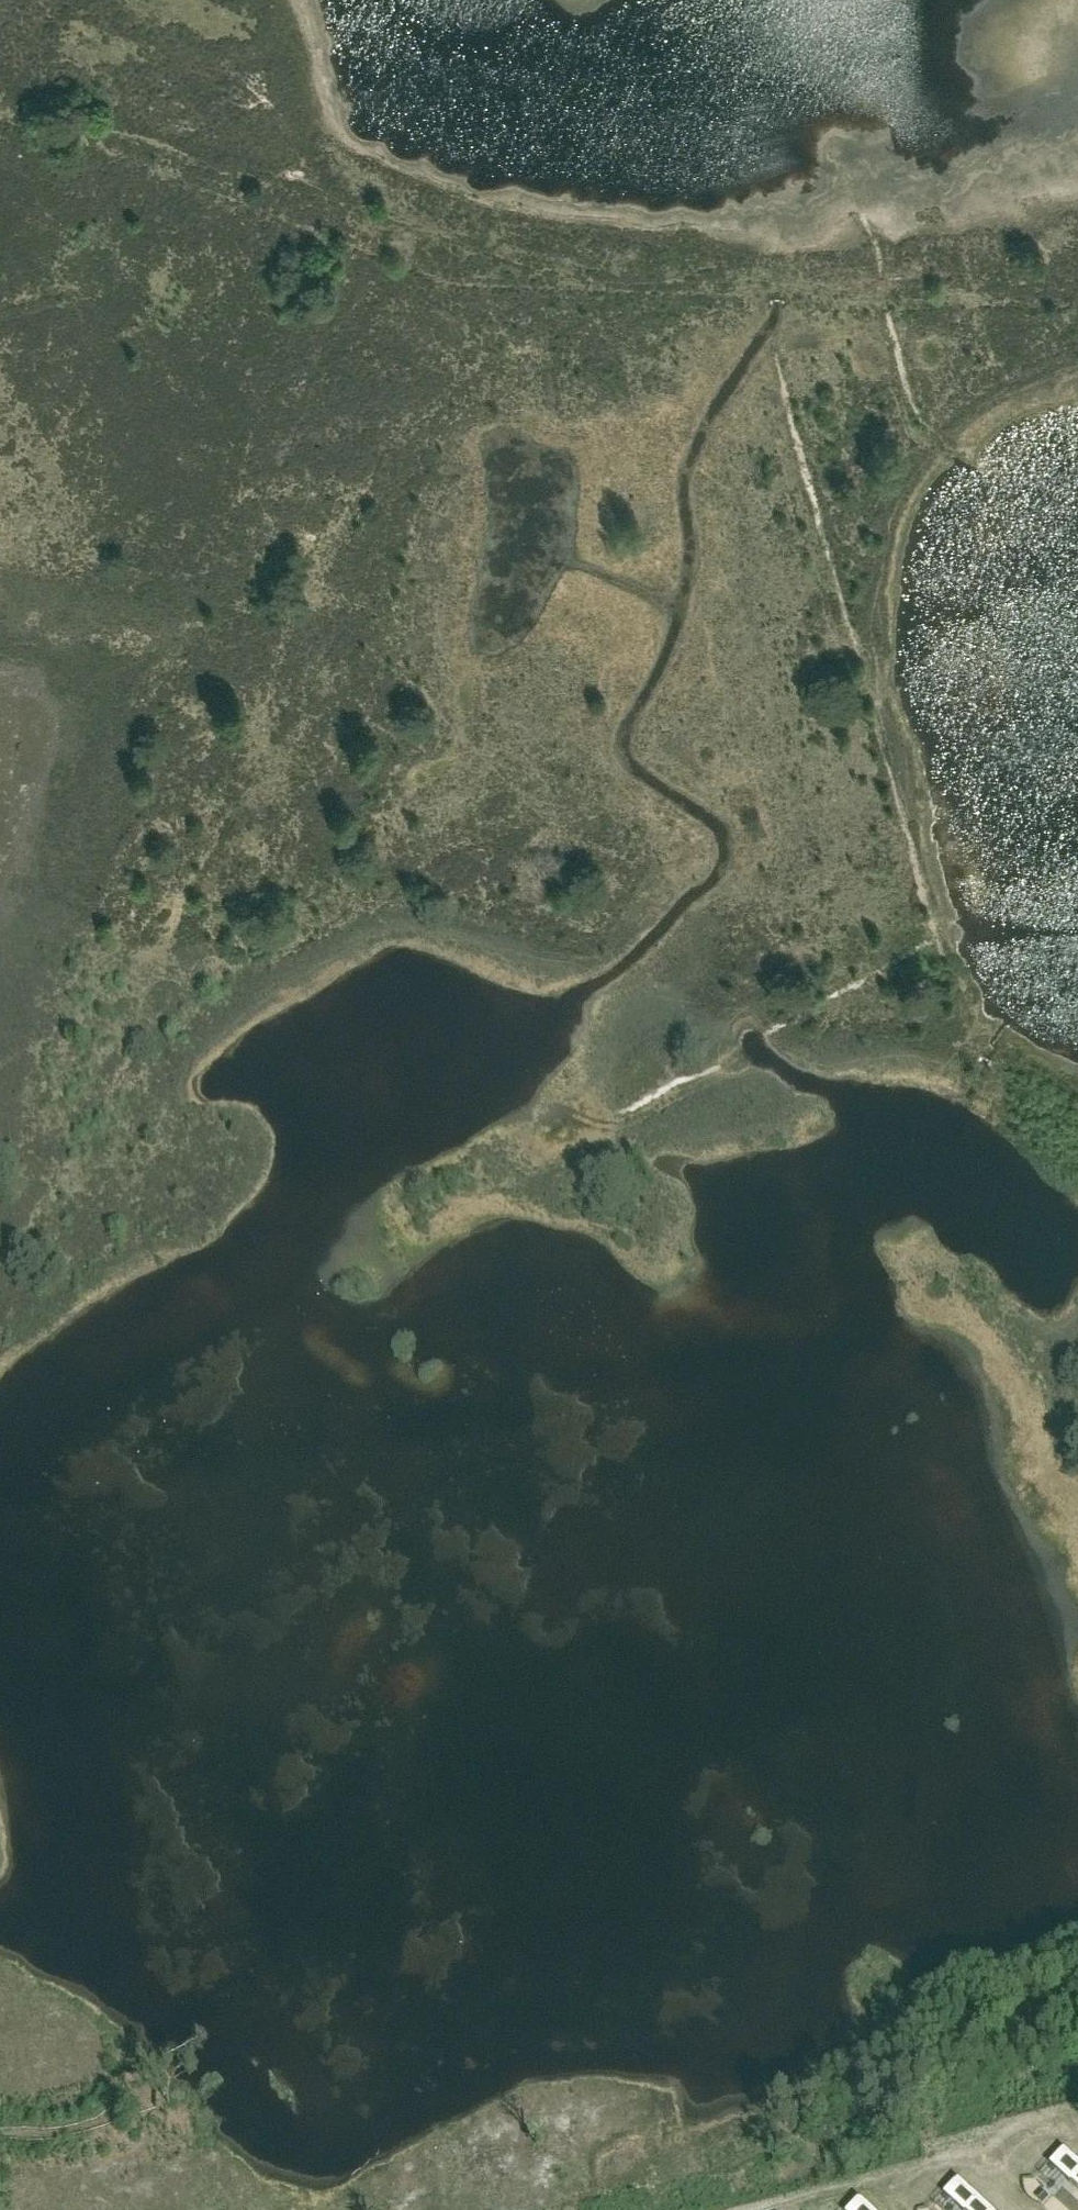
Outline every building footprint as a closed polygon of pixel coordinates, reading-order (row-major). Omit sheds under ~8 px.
[(1051,2165),(1077,2190),(1077,2162),(1065,2150),(1051,2165)] [(959,2180),(945,2195),(961,2209),(991,2209),(959,2180)] [(862,2198),(851,2209),(875,2209),(862,2198)]
